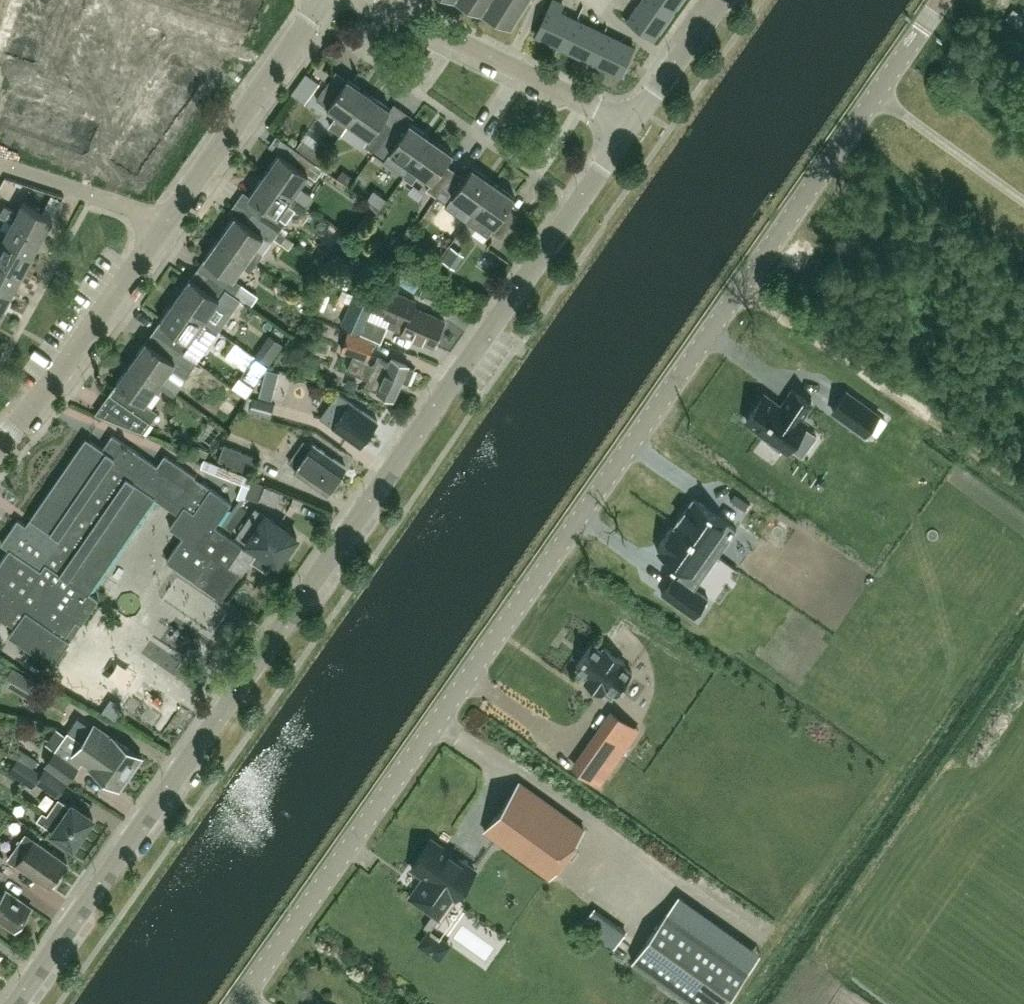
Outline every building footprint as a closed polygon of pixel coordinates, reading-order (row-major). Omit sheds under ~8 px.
[(101,4),(99,9),(107,11),(111,0),(90,0),(101,4)] [(107,11),(115,14),(117,9),(137,15),(141,0),(111,0),(107,11)] [(165,7),(215,23),(223,0),(172,0),(172,1),(169,0),(167,0),(165,7)] [(467,1),(483,8),(481,11),(482,12),(488,3),(498,9),(494,14),(511,22),(525,0),(468,0),(467,1)] [(564,48),(577,20),(559,11),(563,4),(554,0),(552,0),(536,34),(564,48)] [(629,19),(654,37),(672,11),(656,0),(642,0),(629,19)] [(672,11),(679,0),(656,0),(672,11)] [(13,5),(10,13),(22,16),(24,9),(13,5)] [(167,17),(161,35),(207,49),(215,23),(165,7),(162,16),(167,17)] [(24,9),(22,16),(33,20),(36,12),(24,9)] [(10,13),(8,20),(19,24),(22,16),(10,13)] [(22,16),(19,24),(31,28),(33,20),(22,16)] [(8,20),(6,28),(17,32),(19,24),(8,20)] [(564,48),(592,61),(605,33),(577,20),(564,48)] [(19,24),(17,32),(29,35),(31,28),(19,24)] [(6,28),(3,36),(15,39),(17,32),(6,28)] [(17,32),(15,39),(26,43),(29,35),(17,32)] [(605,33),(592,61),(620,74),(633,46),(605,33)] [(151,51),(148,59),(199,75),(207,49),(161,35),(156,53),(151,51)] [(3,36),(1,43),(12,47),(15,39),(3,36)] [(15,39),(12,47),(24,50),(26,43),(15,39)] [(0,46),(0,51),(10,54),(12,47),(1,43),(0,46)] [(12,47),(10,54),(21,58),(24,50),(12,47)] [(7,62),(10,54),(0,51),(0,60),(7,62)] [(10,54),(7,62),(19,66),(21,58),(10,54)] [(151,69),(145,89),(190,103),(199,75),(148,59),(146,68),(151,69)] [(321,81),(307,71),(291,93),(305,103),(321,81)] [(318,100),(337,113),(329,125),(341,133),(349,122),(370,92),(349,78),(341,89),(331,82),(318,100)] [(17,87),(3,132),(30,141),(46,90),(38,88),(36,93),(17,87)] [(47,90),(31,141),(57,149),(72,103),(54,98),(55,93),(47,90)] [(370,92),(349,122),(371,137),(365,145),(375,152),(393,126),(384,119),(392,108),(370,92)] [(72,103),(57,149),(83,157),(99,107),(91,104),(89,109),(72,103)] [(99,107),(83,157),(109,166),(123,120),(106,114),(107,109),(99,107)] [(123,120),(109,166),(135,174),(151,123),(143,120),(141,125),(123,120)] [(393,126),(375,152),(385,159),(391,151),(412,166),(432,137),(412,122),(404,134),(393,126)] [(437,196),(456,170),(446,163),(454,152),(432,137),(412,166),(404,177),(413,184),(421,173),(433,181),(427,189),(437,196)] [(296,149),(317,163),(324,154),(302,139),(296,149)] [(265,174),(294,195),(295,194),(309,205),(315,197),(300,187),(309,173),(317,179),(324,169),(298,151),(292,161),(280,153),(265,174)] [(453,195),(465,204),(458,214),(467,220),(495,181),(473,166),(465,177),(456,170),(437,196),(447,203),(453,195)] [(309,205),(295,194),(294,195),(265,174),(250,195),(261,203),(254,213),(279,231),(286,221),(280,216),(288,203),(303,214),(309,205)] [(495,181),(467,220),(488,235),(491,231),(501,238),(518,215),(508,208),(516,196),(495,181)] [(13,221),(43,237),(54,217),(24,201),(18,211),(5,205),(0,214),(13,221)] [(293,241),(279,231),(254,213),(247,223),(236,215),(221,236),(256,262),(262,254),(255,249),(265,236),(272,241),(274,238),(288,248),(293,241)] [(43,237),(13,221),(7,231),(3,228),(0,233),(0,238),(3,239),(3,240),(33,256),(43,237)] [(217,266),(210,276),(235,294),(242,283),(235,278),(243,267),(250,271),(256,262),(221,236),(206,258),(217,266)] [(22,275),(33,256),(3,240),(0,245),(0,263),(22,275)] [(22,275),(0,263),(0,287),(12,294),(22,275)] [(240,298),(235,294),(210,276),(203,286),(192,278),(176,300),(205,320),(214,326),(218,329),(240,298)] [(362,333),(372,310),(390,317),(387,325),(434,345),(444,321),(413,307),(416,301),(382,287),(376,285),(369,301),(355,295),(342,324),(362,333)] [(422,286),(420,293),(439,300),(441,292),(422,286)] [(2,313),(12,294),(0,287),(0,312),(2,313)] [(173,328),(166,338),(196,360),(218,329),(214,326),(205,320),(176,300),(162,321),(173,328)] [(341,349),(368,359),(375,340),(348,330),(341,349)] [(185,376),(196,360),(166,338),(159,348),(147,340),(132,362),(161,382),(172,366),(185,376)] [(408,382),(414,368),(393,359),(391,362),(378,356),(374,365),(353,356),(347,370),(367,379),(365,385),(395,398),(403,380),(408,382)] [(146,404),(161,382),(132,362),(117,383),(118,384),(97,414),(144,432),(158,412),(146,404)] [(765,395),(746,421),(769,437),(766,441),(780,450),(783,446),(787,450),(806,423),(800,420),(811,404),(792,390),(781,406),(765,395)] [(879,414),(847,391),(833,410),(865,433),(879,414)] [(319,417),(327,422),(362,446),(379,422),(337,392),(319,417)] [(270,417),(274,403),(252,397),(249,411),(270,417)] [(196,577),(224,595),(241,570),(230,563),(243,542),(215,523),(232,499),(194,474),(195,473),(165,453),(157,464),(112,433),(102,447),(86,436),(27,524),(18,519),(2,543),(10,548),(0,563),(0,617),(7,622),(8,620),(15,625),(9,634),(31,649),(26,657),(43,668),(48,660),(53,664),(98,598),(89,592),(155,496),(179,512),(170,525),(184,534),(168,558),(196,577)] [(219,460),(248,471),(254,456),(225,444),(219,460)] [(328,494),(347,467),(314,444),(295,471),(328,494)] [(216,463),(213,471),(243,483),(251,486),(255,478),(216,463)] [(675,524),(718,554),(736,528),(694,498),(675,524)] [(288,552),(297,538),(286,531),(288,528),(276,521),(275,522),(254,509),(237,536),(249,543),(246,549),(255,555),(252,560),(267,569),(273,559),(280,563),(282,559),(285,561),(288,555),(288,552)] [(718,554),(675,524),(657,550),(684,569),(678,576),(675,574),(661,594),(694,617),(707,597),(694,588),(718,554)] [(602,650),(592,643),(577,665),(590,674),(585,681),(602,693),(604,691),(613,697),(616,692),(617,693),(632,671),(622,664),(625,660),(605,646),(602,650)] [(12,667),(3,682),(38,703),(47,687),(12,667)] [(639,728),(616,712),(577,768),(600,784),(639,728)] [(115,759),(134,772),(143,758),(114,737),(113,738),(96,725),(83,743),(113,763),(115,759)] [(91,769),(120,790),(121,790),(134,772),(115,759),(113,763),(83,743),(70,733),(47,765),(70,782),(84,763),(92,768),(91,769)] [(44,769),(41,773),(18,758),(9,771),(33,786),(35,782),(57,797),(66,783),(44,769)] [(585,827),(520,781),(485,830),(550,876),(585,827)] [(94,826),(94,819),(73,805),(71,808),(59,799),(48,816),(44,813),(38,821),(54,832),(54,834),(74,848),(76,845),(81,845),(94,826)] [(68,862),(27,833),(25,837),(16,831),(18,827),(5,818),(0,825),(0,841),(6,845),(8,843),(16,849),(9,859),(50,888),(68,862)] [(425,876),(449,893),(455,898),(475,870),(432,839),(412,867),(425,876)] [(455,898),(449,893),(425,876),(410,897),(434,914),(440,919),(455,898)] [(16,932),(18,929),(21,931),(27,922),(24,920),(31,909),(7,893),(3,898),(0,896),(0,921),(16,932)] [(695,1003),(725,1003),(750,969),(668,910),(633,960),(695,1003)] [(417,944),(440,960),(452,943),(429,927),(417,944)]
